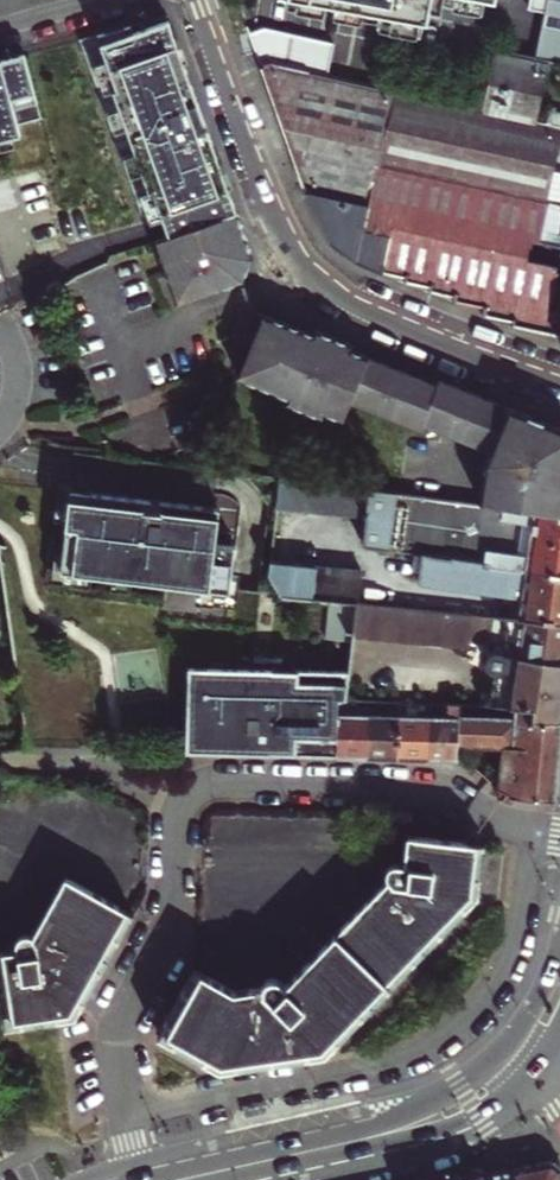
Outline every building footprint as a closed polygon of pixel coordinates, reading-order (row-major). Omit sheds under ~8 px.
[(429,11),(430,0),(343,0),(429,11)] [(547,0),(528,0),(525,16),(543,19),(546,2),(547,0)] [(546,2),(543,19),(533,61),(545,64),(559,67),(559,60),(559,5),(557,4),(546,2)] [(168,237),(236,213),(200,112),(165,13),(77,36),(144,225),(163,218),(168,237)] [(293,160),(305,193),(320,195),(322,199),(408,217),(532,242),(541,244),(542,236),(544,226),(547,203),(551,176),(559,131),(544,127),(533,125),(545,64),(533,61),(492,53),(480,114),(327,79),(334,48),(266,31),(250,36),(293,160)] [(20,132),(17,121),(40,115),(23,51),(0,58),(0,137),(20,132)] [(544,127),(559,131),(559,117),(547,114),(544,127)] [(551,176),(547,203),(559,205),(559,177),(551,176)] [(320,195),(305,193),(307,201),(321,229),(328,243),(346,256),(379,274),(394,276),(410,224),(407,223),(408,217),(322,199),(320,195)] [(168,237),(155,242),(176,300),(241,277),(250,252),(244,236),(236,213),(168,237)] [(410,224),(394,276),(401,276),(401,283),(427,288),(427,294),(452,297),(452,303),(463,304),(482,307),(481,314),(510,320),(510,326),(533,331),(538,311),(546,309),(553,283),(557,269),(529,262),(532,242),(408,217),(407,223),(410,224)] [(553,227),(544,226),(542,236),(551,237),(553,227)] [(533,331),(555,337),(559,338),(559,285),(553,283),(546,309),(538,311),(533,331)] [(237,375),(288,395),(313,333),(262,312),(237,375)] [(313,333),(288,395),(285,401),(320,415),(322,410),(342,418),(349,400),(369,356),(349,348),(351,343),(338,337),(315,328),(313,333)] [(384,415),(403,371),(385,363),(369,356),(349,400),(384,415)] [(403,371),(384,415),(419,429),(421,424),(437,385),(419,378),(403,371)] [(439,380),(437,385),(421,424),(466,443),(484,399),(463,390),(439,380)] [(484,399),(466,443),(488,453),(528,417),(499,405),(484,399)] [(488,453),(483,465),(478,505),(481,505),(559,515),(559,431),(543,424),(528,417),(488,453)] [(365,521),(368,490),(277,478),(273,507),(365,521)] [(203,506),(67,488),(57,569),(227,591),(232,545),(212,542),(217,507),(203,506)] [(559,575),(559,544),(530,541),(528,556),(512,554),(512,550),(465,544),(465,540),(454,539),(459,502),(368,490),(365,521),(361,547),(420,555),(449,559),(450,556),(484,561),(484,565),(559,575)] [(559,544),(559,515),(481,505),(479,517),(471,516),(469,532),(530,541),(559,544)] [(559,622),(559,575),(484,565),(484,561),(450,556),(449,559),(420,555),(416,582),(507,594),(505,616),(559,622)] [(331,599),(356,601),(359,571),(267,561),(265,574),(280,594),(331,599)] [(352,640),(356,601),(331,599),(326,637),(352,640)] [(514,655),(559,663),(559,622),(505,616),(356,601),(352,640),(467,652),(468,645),(492,648),(514,650),(514,655)] [(513,661),(514,655),(514,650),(492,648),(491,656),(493,656),(496,657),(498,658),(500,660),(502,663),(503,660),(513,661)] [(514,655),(513,661),(503,660),(502,663),(500,660),(498,658),(496,657),(493,656),(491,656),(491,657),(488,658),(485,660),(484,662),(483,664),(482,666),(483,669),(484,672),(485,673),(486,674),(487,675),(490,676),(492,676),(494,676),(497,675),(499,674),(500,673),(509,673),(505,707),(513,708),(532,708),(531,720),(559,722),(559,663),(514,655)] [(276,755),(336,757),(339,701),(345,702),(348,672),(240,669),(188,668),(185,752),(262,755),(276,755)] [(486,674),(485,673),(481,706),(496,707),(505,707),(509,673),(500,673),(499,674),(497,675),(494,676),(492,676),(490,676),(487,675),(486,674)] [(353,758),(367,758),(368,716),(362,716),(351,716),(351,702),(345,702),(339,701),(336,757),(353,758)] [(362,716),(362,707),(362,702),(351,702),(351,716),(362,716)] [(399,703),(387,703),(387,716),(368,716),(367,758),(382,758),(397,758),(399,703)] [(412,759),(427,760),(428,718),(422,718),(422,711),(435,711),(435,705),(399,703),(397,758),(412,759)] [(458,719),(458,705),(444,705),(444,713),(449,713),(449,718),(428,718),(427,760),(443,760),(457,760),(458,719)] [(558,757),(559,742),(559,722),(531,720),(532,708),(513,708),(513,721),(496,720),(472,719),(472,706),(458,705),(458,719),(468,719),(467,746),(502,747),(527,748),(528,754),(558,757)] [(513,721),(513,708),(505,707),(496,707),(496,720),(513,721)] [(465,761),(466,762),(467,746),(468,719),(458,719),(457,760),(465,761)] [(547,800),(554,801),(556,779),(558,757),(528,754),(527,748),(502,747),(498,791),(508,793),(509,797),(521,799),(547,800)] [(195,968),(155,1036),(219,1071),(324,1055),(475,896),(478,871),(482,845),(406,835),(402,865),(398,863),(394,863),(390,865),(387,867),(385,873),(385,879),(284,984),(281,979),(277,977),(272,978),(268,978),(265,980),(262,983),(260,987),(233,990),(195,968)] [(2,1029),(62,1023),(72,1022),(132,914),(64,877),(31,935),(23,935),(20,937),(18,939),(16,941),(15,944),(15,947),(15,950),(0,952),(0,1013),(2,1029)] [(555,1164),(552,1160),(539,1164),(540,1179),(559,1179),(559,1168),(555,1164)] [(539,1164),(530,1165),(518,1168),(519,1179),(540,1179),(539,1164)] [(488,1179),(519,1179),(518,1168),(503,1171),(487,1174),(488,1179)]
